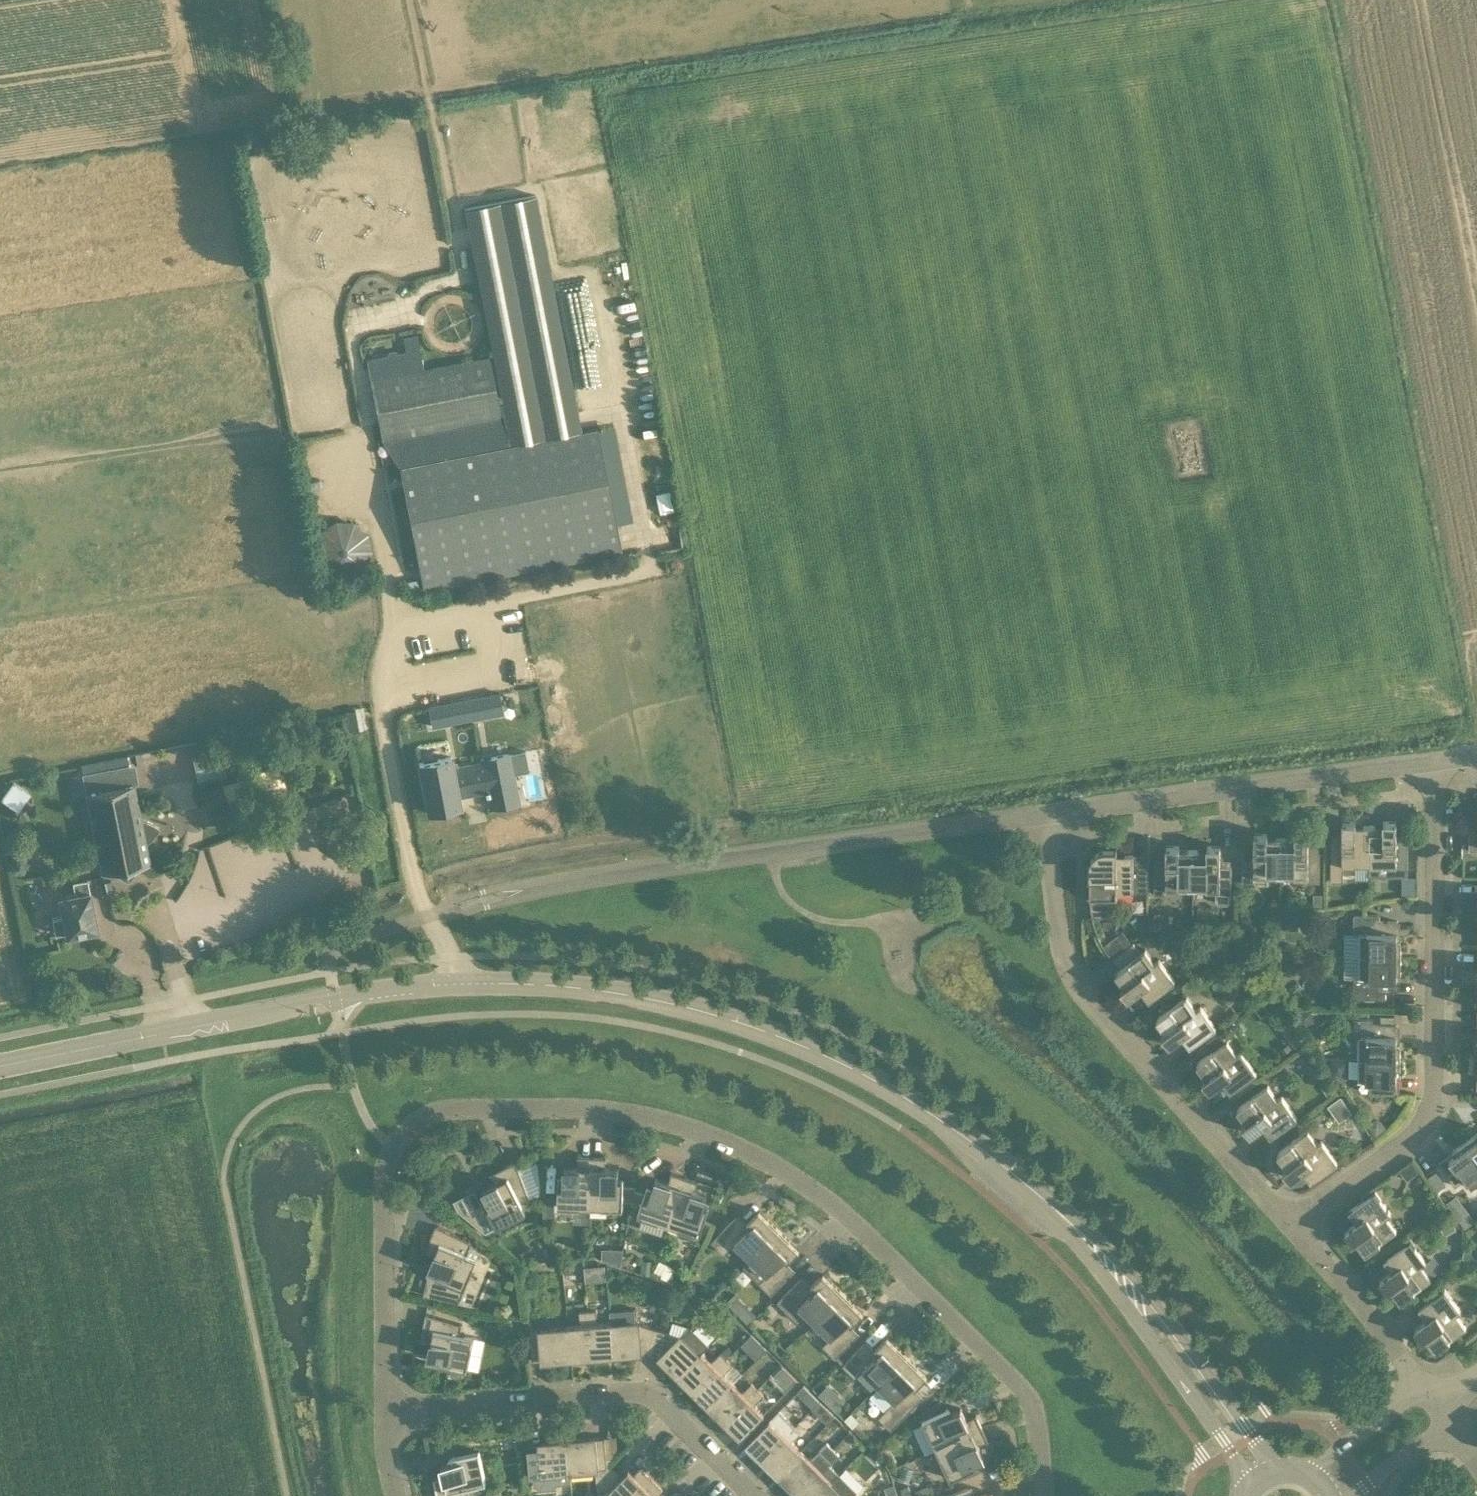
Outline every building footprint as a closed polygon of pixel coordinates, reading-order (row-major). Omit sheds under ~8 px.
[(598,429),(582,432),(536,195),(465,208),(511,445),(400,467),(423,590),(621,551),(598,429)] [(381,440),(502,417),(489,356),(410,371),(406,353),(366,361),(381,440)] [(316,527),(329,561),(366,547),(354,513),(316,527)] [(499,692),(487,695),(490,714),(503,712),(499,692)] [(452,701),(439,704),(443,724),(456,721),(452,701)] [(355,709),(344,711),(348,730),(359,728),(355,709)] [(407,727),(398,728),(400,739),(409,737),(407,727)] [(232,735),(127,755),(129,764),(127,764),(131,784),(133,783),(134,791),(197,779),(192,753),(220,747),(225,774),(239,772),(232,735)] [(220,747),(192,753),(197,779),(225,774),(220,747)] [(450,756),(418,762),(428,811),(460,805),(458,795),(485,790),(486,793),(488,793),(490,806),(490,807),(511,803),(506,775),(513,773),(528,770),(524,750),(509,753),(490,756),(482,758),(481,758),(481,759),(482,762),(457,767),(452,768),(451,762),(450,756)] [(127,764),(70,775),(74,795),(86,793),(101,871),(112,869),(116,873),(122,876),(131,874),(136,869),(137,864),(148,862),(144,843),(151,839),(155,833),(153,824),(147,820),(139,818),(134,791),(133,783),(131,784),(127,764)] [(27,790),(13,781),(1,798),(15,807),(27,790)] [(1355,864),(1369,864),(1369,825),(1355,825),(1355,821),(1342,821),(1342,834),(1331,834),(1331,840),(1330,840),(1330,881),(1342,881),(1343,865),(1355,865),(1355,864)] [(1369,875),(1402,876),(1407,876),(1408,840),(1396,840),(1396,821),(1383,821),(1383,825),(1369,825),(1369,875)] [(1469,821),(1469,823),(1469,843),(1469,850),(1476,850),(1476,821),(1469,821)] [(1461,823),(1461,843),(1469,843),(1469,823),(1461,823)] [(1267,876),(1281,876),(1281,837),(1267,837),(1267,833),(1254,833),(1254,853),(1242,853),(1242,881),(1254,881),(1254,877),(1267,877),(1267,876)] [(1281,837),(1281,876),(1294,876),(1294,877),(1307,877),(1307,882),(1319,882),(1319,853),(1308,853),(1308,833),(1295,833),(1295,837),(1281,837)] [(1179,888),(1192,888),(1193,849),(1179,849),(1179,845),(1166,845),(1166,865),(1154,865),(1154,894),(1166,894),(1166,889),(1179,889),(1179,888)] [(1207,850),(1193,849),(1192,888),(1206,888),(1206,890),(1216,890),(1216,899),(1220,903),(1227,903),(1231,899),(1231,865),(1220,865),(1220,846),(1207,846),(1207,850)] [(1116,916),(1116,891),(1148,891),(1148,877),(1133,877),(1133,854),(1116,854),(1116,847),(1115,849),(1105,849),(1103,849),(1099,850),(1097,851),(1095,853),(1092,856),(1091,858),(1090,860),(1090,863),(1090,865),(1090,899),(1090,908),(1092,916),(1116,916)] [(1407,876),(1402,876),(1402,893),(1415,893),(1415,876),(1407,876)] [(85,925),(96,923),(87,879),(73,881),(75,894),(59,897),(63,916),(52,918),(56,934),(66,932),(67,935),(71,934),(74,937),(79,936),(81,932),(87,931),(85,925)] [(1321,905),(1322,893),(1314,893),(1313,905),(1321,905)] [(1298,926),(1298,914),(1284,914),(1284,928),(1296,928),(1298,926)] [(1358,955),(1401,956),(1401,939),(1397,939),(1397,921),(1376,921),(1376,915),(1350,915),(1350,932),(1358,932),(1358,955)] [(1159,929),(1159,917),(1150,917),(1150,928),(1159,929)] [(1121,930),(1107,942),(1114,951),(1128,939),(1121,930)] [(1140,988),(1148,1000),(1175,981),(1159,959),(1155,962),(1145,949),(1140,952),(1133,942),(1111,958),(1119,968),(1115,971),(1124,984),(1120,987),(1127,997),(1140,988)] [(1401,956),(1358,955),(1358,979),(1354,979),(1353,1000),(1385,1000),(1385,991),(1396,991),(1396,972),(1400,972),(1401,956)] [(1296,958),(1284,958),(1284,970),(1294,970),(1296,968),(1296,958)] [(1181,1035),(1189,1047),(1216,1028),(1200,1006),(1196,1009),(1187,995),(1156,1017),(1165,1030),(1161,1033),(1168,1044),(1181,1035)] [(1311,1008),(1301,1010),(1303,1024),(1313,1022),(1311,1008)] [(1371,1020),(1353,1020),(1353,1038),(1357,1038),(1357,1059),(1400,1059),(1400,1043),(1396,1043),(1396,1024),(1371,1024),(1371,1020)] [(1294,1046),(1306,1038),(1298,1028),(1287,1036),(1294,1046)] [(1206,1041),(1213,1050),(1226,1041),(1219,1031),(1206,1041)] [(1221,1080),(1229,1091),(1256,1072),(1241,1051),(1236,1054),(1227,1040),(1226,1041),(1213,1050),(1196,1062),(1206,1075),(1202,1078),(1209,1088),(1221,1080)] [(1400,1059),(1357,1059),(1357,1082),(1369,1082),(1369,1094),(1396,1094),(1396,1075),(1400,1075),(1400,1059)] [(1335,1090),(1328,1080),(1320,1085),(1327,1096),(1335,1090)] [(1261,1124),(1270,1136),(1297,1117),(1281,1095),(1277,1098),(1267,1085),(1237,1107),(1246,1120),(1242,1123),(1249,1133),(1261,1124)] [(1375,1135),(1385,1127),(1377,1117),(1367,1125),(1375,1135)] [(1302,1169),(1310,1181),(1337,1162),(1321,1140),(1317,1143),(1308,1130),(1277,1152),(1287,1165),(1282,1168),(1290,1178),(1302,1169)] [(1465,1141),(1476,1157),(1476,1132),(1465,1141)] [(1476,1184),(1476,1157),(1465,1141),(1452,1150),(1454,1153),(1439,1164),(1454,1186),(1464,1179),(1471,1189),(1476,1184)] [(558,1206),(590,1207),(591,1156),(577,1156),(577,1167),(564,1166),(564,1179),(558,1179),(558,1206)] [(591,1156),(590,1207),(622,1208),(623,1180),(618,1180),(618,1168),(604,1167),(606,1157),(591,1156)] [(520,1202),(529,1197),(515,1160),(489,1173),(495,1182),(483,1188),(489,1200),(481,1203),(474,1189),(453,1200),(458,1210),(483,1233),(526,1212),(520,1202)] [(1418,1171),(1412,1162),(1400,1170),(1407,1179),(1418,1171)] [(1445,1184),(1435,1170),(1427,1176),(1437,1190),(1445,1184)] [(637,1214),(668,1224),(685,1176),(671,1172),(668,1182),(655,1178),(651,1190),(646,1188),(645,1193),(640,1206),(637,1214)] [(698,1181),(685,1176),(668,1224),(699,1235),(708,1209),(703,1207),(707,1195),(694,1191),(698,1181)] [(636,1186),(623,1186),(623,1200),(632,1200),(635,1190),(636,1186)] [(632,1200),(631,1204),(640,1206),(645,1193),(635,1190),(632,1200)] [(1356,1238),(1365,1251),(1396,1229),(1386,1216),(1390,1213),(1375,1191),(1348,1210),(1356,1222),(1344,1231),(1351,1241),(1356,1238)] [(545,1199),(546,1219),(555,1218),(553,1198),(545,1199)] [(735,1242),(751,1258),(779,1229),(759,1210),(743,1225),(735,1217),(711,1241),(724,1253),(735,1242)] [(482,1277),(470,1273),(480,1249),(471,1242),(435,1224),(424,1251),(434,1254),(426,1294),(471,1303),(482,1277)] [(779,1229),(751,1258),(742,1266),(771,1294),(792,1273),(783,1265),(799,1249),(779,1229)] [(1390,1286),(1400,1300),(1431,1278),(1421,1264),(1425,1261),(1410,1239),(1383,1259),(1391,1270),(1379,1279),(1386,1289),(1390,1286)] [(573,1259),(562,1260),(563,1269),(574,1267),(573,1259)] [(640,1272),(651,1274),(653,1260),(642,1259),(640,1272)] [(586,1280),(594,1279),(593,1272),(592,1266),(584,1266),(585,1273),(586,1280)] [(662,1281),(666,1274),(655,1268),(654,1268),(650,1277),(662,1281)] [(805,1312),(815,1321),(843,1293),(823,1273),(807,1288),(799,1280),(777,1301),(797,1321),(805,1312)] [(1425,1335),(1435,1348),(1465,1326),(1456,1313),(1460,1310),(1444,1288),(1418,1307),(1426,1319),(1414,1328),(1421,1338),(1425,1335)] [(688,1295),(676,1290),(672,1302),(684,1307),(688,1295)] [(843,1293),(815,1321),(831,1337),(822,1345),(835,1357),(856,1336),(847,1328),(863,1312),(843,1293)] [(596,1309),(587,1310),(591,1358),(613,1356),(610,1321),(600,1322),(597,1320),(596,1309)] [(577,1324),(567,1325),(570,1359),(591,1358),(587,1310),(579,1311),(580,1321),(577,1324)] [(440,1358),(439,1363),(466,1369),(472,1336),(460,1334),(461,1324),(425,1313),(420,1341),(431,1342),(428,1356),(440,1358)] [(611,1321),(610,1321),(613,1356),(614,1356),(614,1353),(638,1351),(650,1354),(659,1328),(636,1321),(611,1323),(611,1321)] [(669,1332),(659,1328),(650,1354),(661,1357),(679,1375),(677,1376),(677,1377),(701,1352),(708,1345),(690,1327),(672,1322),(669,1332)] [(569,1359),(570,1359),(567,1325),(566,1325),(566,1327),(530,1330),(532,1360),(569,1357),(569,1359)] [(863,1369),(879,1384),(907,1356),(887,1336),(871,1352),(863,1343),(842,1365),(854,1377),(863,1369)] [(709,1359),(701,1352),(677,1377),(693,1392),(726,1358),(720,1352),(713,1360),(709,1359)] [(907,1356),(879,1384),(869,1394),(885,1410),(878,1417),(890,1429),(920,1399),(911,1391),(927,1375),(907,1356)] [(732,1364),(726,1358),(693,1392),(708,1407),(732,1383),(725,1375),(725,1372),(732,1364)] [(786,1386),(796,1375),(782,1363),(772,1374),(786,1386)] [(740,1390),(732,1383),(708,1407),(723,1422),(757,1388),(751,1382),(743,1390),(740,1390)] [(820,1393),(837,1407),(846,1397),(829,1383),(820,1393)] [(763,1394),(757,1388),(723,1422),(739,1438),(764,1414),(756,1406),(755,1402),(763,1394)] [(813,1406),(819,1400),(811,1392),(805,1399),(813,1406)] [(818,1414),(826,1406),(820,1400),(812,1408),(818,1414)] [(936,1449),(982,1427),(975,1414),(966,1420),(960,1408),(949,1413),(947,1408),(940,1412),(936,1403),(921,1414),(924,1419),(922,1420),(936,1449)] [(852,1412),(844,1419),(853,1427),(860,1420),(852,1412)] [(745,1444),(761,1459),(794,1425),(788,1419),(781,1427),(777,1427),(769,1419),(745,1444)] [(800,1431),(794,1425),(761,1459),(776,1475),(800,1450),(793,1443),(793,1439),(800,1431)] [(988,1441),(982,1427),(936,1449),(950,1478),(974,1467),(972,1462),(983,1457),(978,1444),(988,1441)] [(567,1440),(569,1470),(606,1467),(596,1477),(596,1478),(608,1465),(607,1463),(604,1437),(567,1440)] [(571,1482),(569,1470),(567,1440),(529,1443),(530,1447),(525,1448),(528,1476),(532,1476),(533,1486),(534,1486),(537,1488),(537,1490),(552,1488),(552,1487),(556,1484),(571,1482)] [(437,1495),(470,1495),(468,1486),(486,1482),(479,1449),(453,1455),(453,1461),(441,1463),(444,1477),(433,1478),(437,1495)] [(808,1457),(800,1450),(776,1475),(792,1490),(825,1456),(819,1450),(811,1457),(808,1457)] [(825,1456),(792,1490),(798,1495),(816,1495),(831,1481),(824,1473),(823,1470),(831,1462),(825,1456)] [(608,1465),(596,1478),(597,1495),(633,1495),(651,1478),(640,1467),(633,1474),(628,1469),(621,1477),(608,1465)] [(831,1481),(816,1495),(852,1495),(856,1492),(838,1474),(831,1481)] [(662,1489),(651,1478),(633,1495),(655,1495),(662,1489)] [(900,1487),(903,1495),(912,1495),(908,1485),(900,1487)] [(488,1495),(501,1495),(499,1487),(487,1490),(488,1495)] [(967,1487),(942,1495),(970,1495),(967,1487)]
